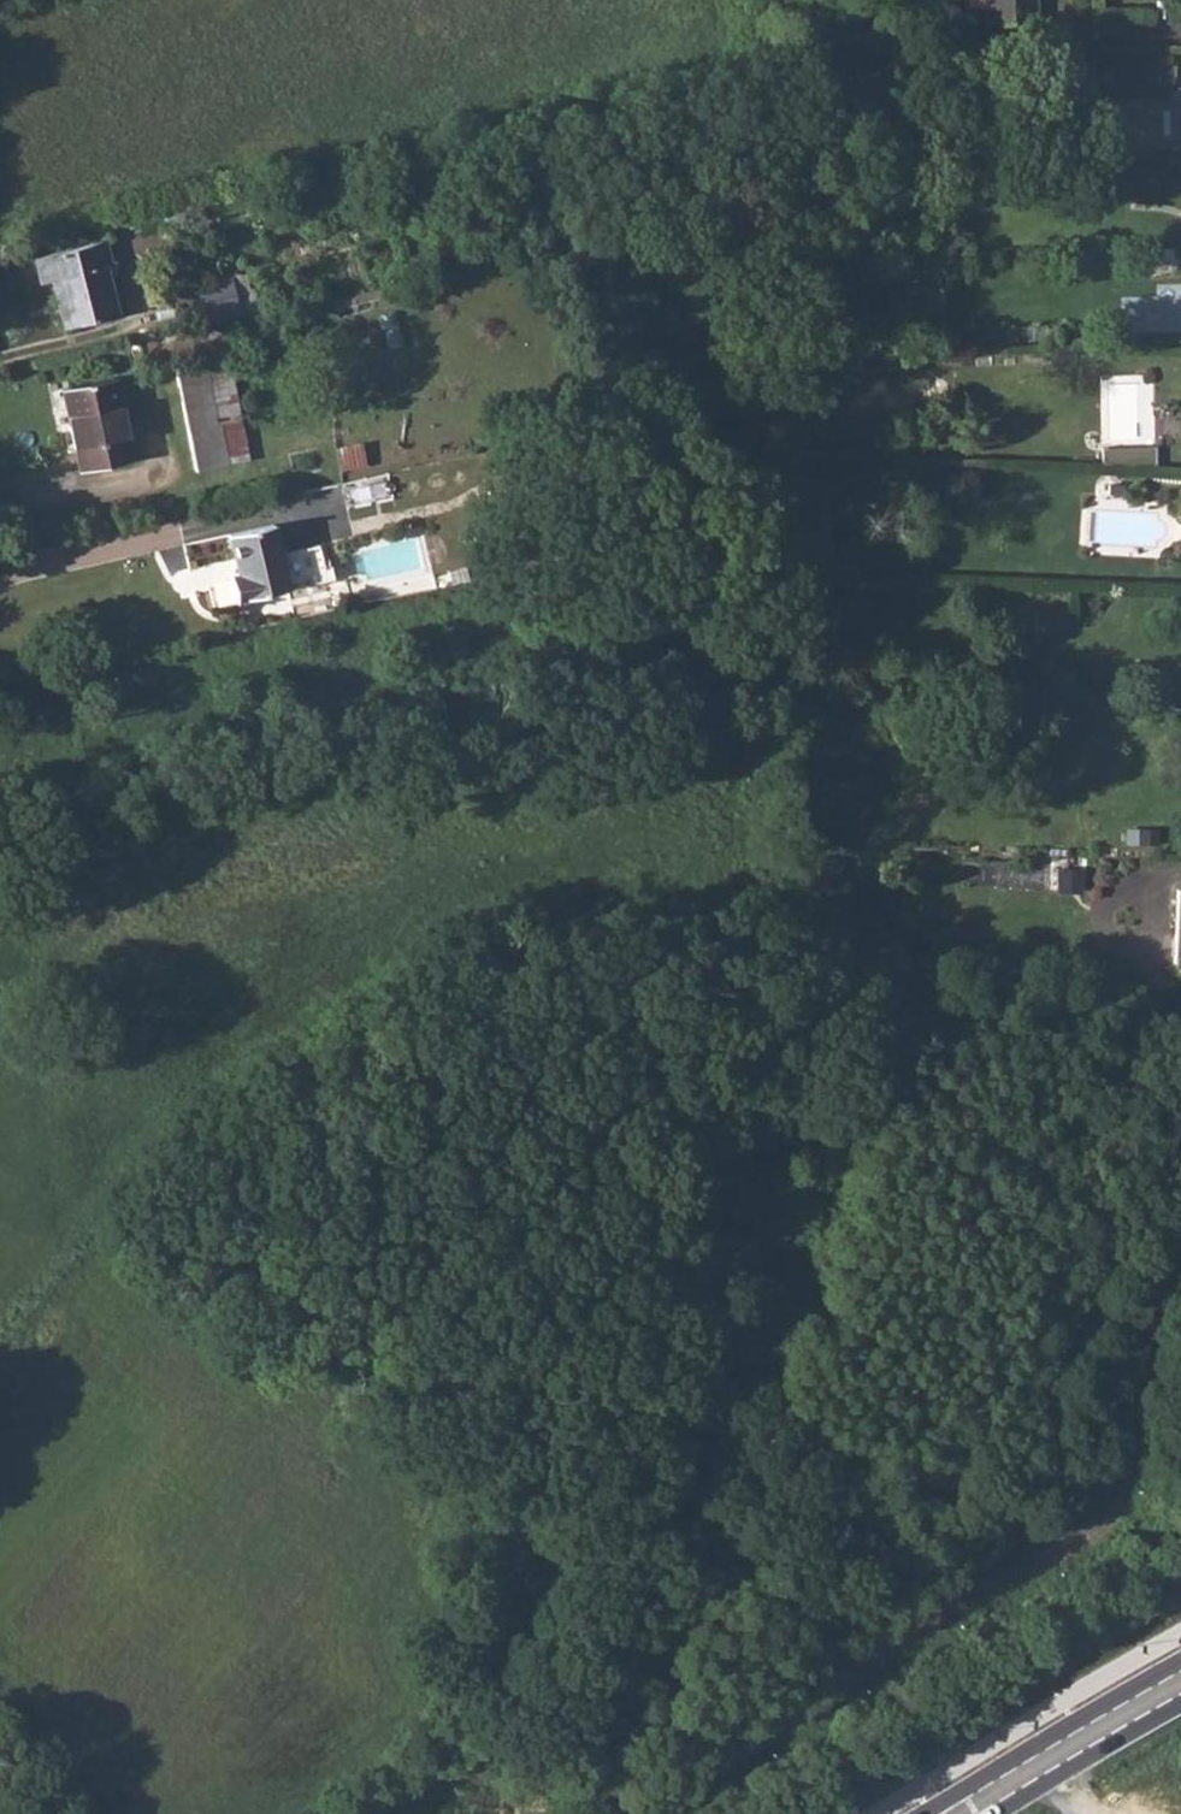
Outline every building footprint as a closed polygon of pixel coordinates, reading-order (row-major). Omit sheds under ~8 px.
[(983,22),(1031,21),(1031,0),(982,0),(983,22)] [(98,242),(105,265),(111,264),(105,240),(98,242)] [(53,281),(65,329),(118,315),(105,265),(98,242),(35,259),(41,284),(53,281)] [(241,313),(241,316),(260,311),(254,287),(248,289),(244,274),(232,277),(241,313)] [(193,303),(198,323),(241,313),(232,277),(196,285),(200,301),(193,303)] [(207,359),(229,464),(249,459),(228,355),(207,359)] [(175,366),(197,470),(229,464),(207,359),(175,366)] [(69,424),(80,472),(133,460),(115,377),(68,388),(75,422),(69,424)] [(61,389),(69,424),(75,422),(68,388),(61,389)] [(342,487),(347,508),(388,498),(383,477),(342,487)] [(235,600),(289,588),(334,577),(325,542),(280,552),(274,523),(229,533),(238,573),(230,575),(235,600)] [(1172,962),(1180,963),(1180,889),(1175,889),(1172,962)]
